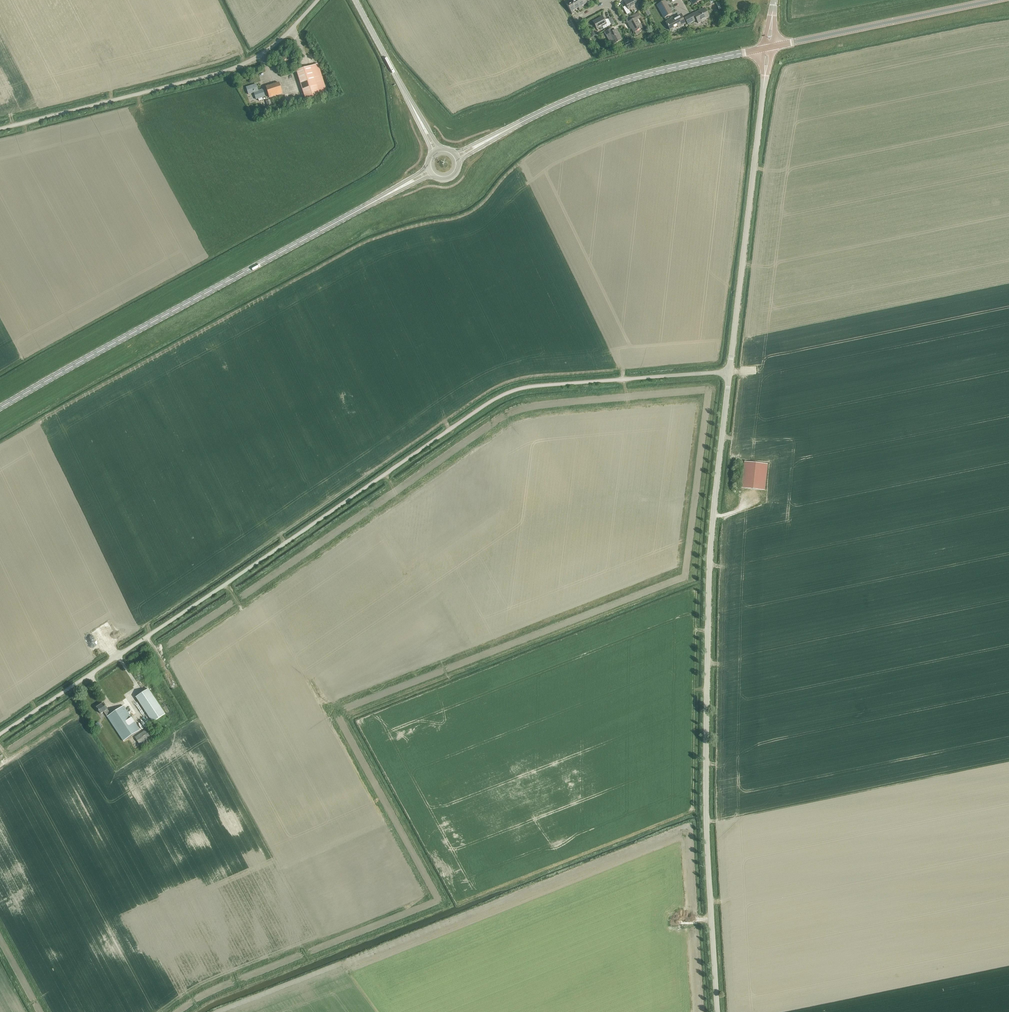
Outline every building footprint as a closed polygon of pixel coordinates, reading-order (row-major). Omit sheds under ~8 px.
[(579,10),(581,10),(576,0),(571,3),(575,10),(578,8),(579,10)] [(584,5),(582,0),(576,0),(581,10),(583,9),(581,6),(584,5)] [(629,0),(628,0),(627,0),(624,2),(626,6),(623,7),(627,15),(630,13),(629,9),(638,4),(638,3),(641,2),(640,0),(629,0)] [(657,5),(664,18),(672,14),(665,1),(657,5)] [(572,11),(575,10),(571,3),(567,5),(572,15),(574,14),(572,11)] [(698,24),(704,20),(703,20),(709,17),(704,8),(684,19),(688,26),(691,24),(690,23),(696,20),(698,24)] [(632,21),(627,23),(633,33),(634,32),(636,35),(640,33),(638,30),(641,29),(636,20),(640,18),(638,13),(630,17),(632,21)] [(678,28),(685,24),(681,16),(674,20),(673,19),(666,23),(670,31),(677,27),(678,28)] [(608,19),(604,21),(602,17),(593,22),(597,29),(606,25),(607,27),(611,25),(608,19)] [(616,30),(613,32),(611,29),(605,33),(610,43),(613,41),(614,44),(622,40),(616,30)] [(284,59),(291,53),(290,51),(282,57),(284,59)] [(327,93),(318,64),(296,71),(305,100),(327,93)] [(266,87),(269,98),(282,93),(279,83),(266,87)] [(256,84),(246,87),(248,94),(254,93),(256,100),(258,99),(259,101),(263,100),(262,98),(265,97),(263,90),(258,91),(256,84)] [(742,488),(765,491),(768,464),(745,462),(742,488)] [(102,631),(104,634),(116,628),(115,625),(102,631)] [(136,697),(153,723),(165,714),(148,689),(136,697)] [(123,741),(139,730),(123,706),(110,714),(103,703),(96,707),(100,714),(104,712),(107,717),(99,722),(101,726),(110,720),(123,741)] [(134,738),(142,749),(156,740),(148,728),(134,738)]
